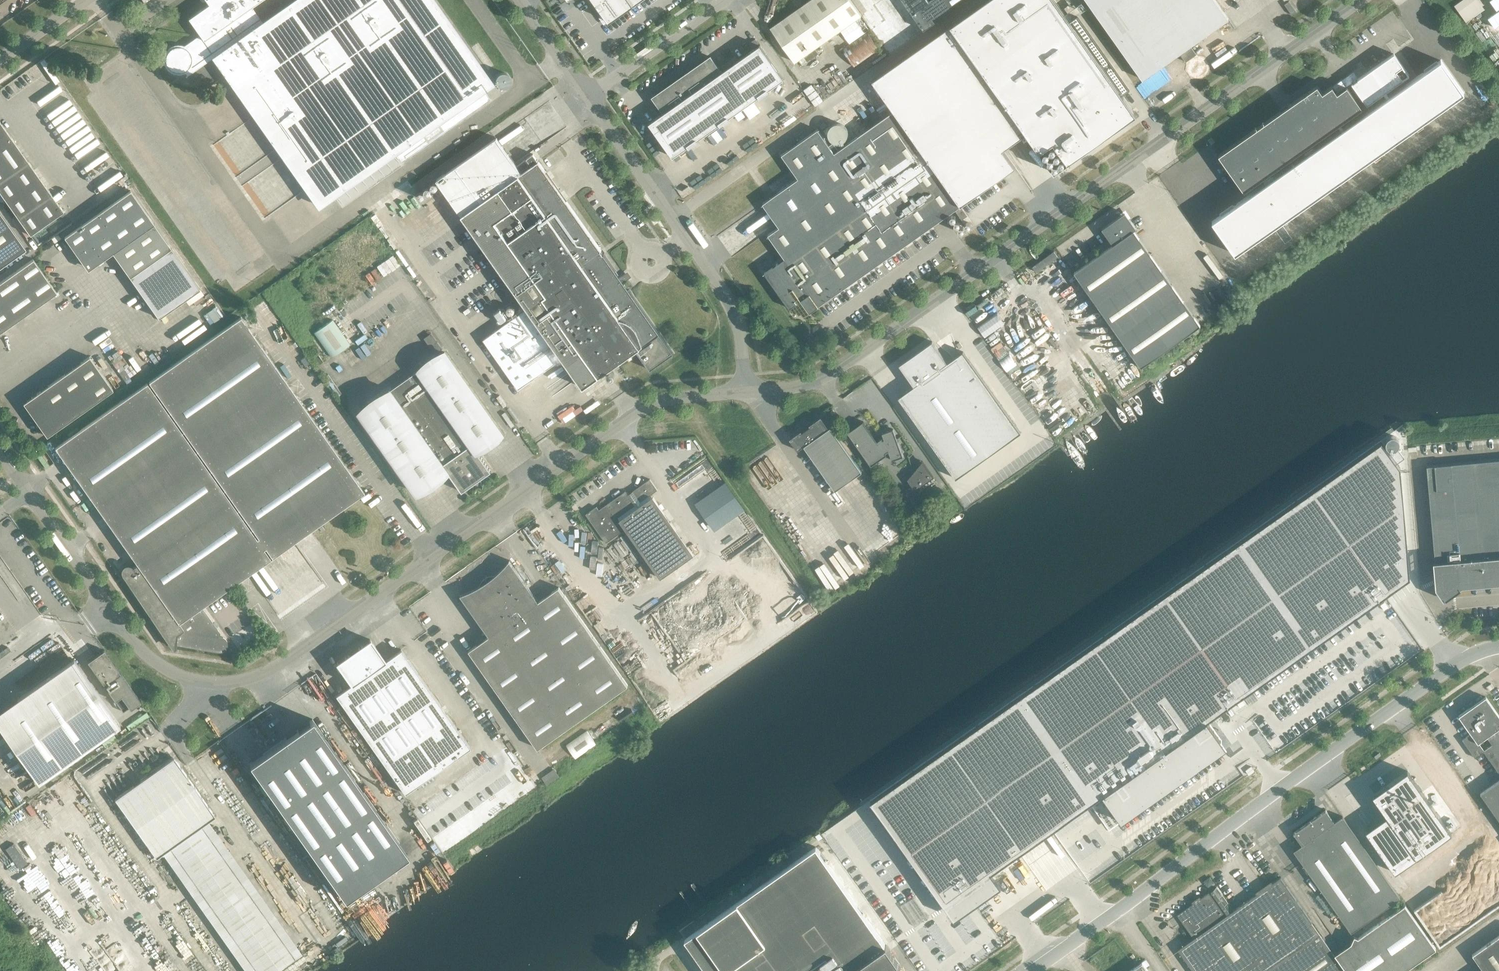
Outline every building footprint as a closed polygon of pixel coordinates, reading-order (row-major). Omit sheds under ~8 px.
[(164,58),(164,61),(165,64),(166,67),(168,69),(170,71),(173,73),(174,73),(176,74),(177,74),(179,74),(181,74),(182,73),(183,73),(184,73),(185,72),(187,75),(185,76),(186,77),(214,57),(318,206),(389,156),(396,166),(490,99),(483,90),(491,84),(432,0),(296,0),(263,23),(251,7),(261,0),(205,0),(208,4),(188,18),(200,35),(184,47),(183,46),(181,46),(180,46),(178,45),(176,46),(174,46),(171,47),(169,49),(167,51),(165,54),(165,56),(164,58)] [(609,22),(641,0),(594,0),(609,22)] [(770,28),(795,63),(862,16),(850,0),(809,0),(785,17),(784,15),(780,18),(782,20),(770,28)] [(872,81),(894,111),(960,206),(1015,167),(1003,150),(1026,133),(1054,173),(1136,115),(1055,0),(987,0),(872,81)] [(929,2),(928,0),(902,0),(923,30),(966,0),(931,0),(929,2)] [(1143,80),(1179,53),(1186,62),(1197,55),(1190,46),(1228,19),(1215,0),(1087,0),(1143,80)] [(1455,6),(1460,14),(1477,2),(1475,0),(1463,0),(1455,6)] [(1285,5),(1292,15),(1296,12),(1289,2),(1285,5)] [(868,32),(843,49),(855,67),(880,49),(868,32)] [(729,118),(744,107),(759,97),(759,98),(769,91),(768,90),(783,79),(760,45),(721,72),(710,57),(658,93),(659,94),(662,98),(656,102),(660,107),(659,107),(664,113),(649,123),(673,157),(688,146),(689,147),(698,141),(697,140),(720,124),(720,125),(730,119),(729,118)] [(1394,53),(1352,83),(1367,105),(1409,75),(1394,53)] [(1441,60),(1212,221),(1235,254),(1464,93),(1441,60)] [(812,84),(804,90),(815,106),(823,100),(812,84)] [(1317,86),(1218,155),(1244,192),(1362,108),(1347,87),(1337,94),(1332,86),(1322,93),(1317,86)] [(753,102),(743,109),(751,119),(761,112),(753,102)] [(809,312),(810,312),(960,206),(894,111),(839,150),(833,142),(829,145),(818,129),(781,155),(798,178),(763,203),(779,227),(768,235),(784,258),(764,273),(790,309),(794,315),(797,313),(799,315),(801,314),(803,316),(809,312)] [(844,125),(842,124),(840,123),(838,123),(836,123),(834,124),(832,125),(830,127),(829,129),(828,131),(828,133),(828,135),(829,137),(830,139),(831,140),(833,142),(835,143),(838,143),(840,143),(842,142),(844,142),(845,140),(846,139),(848,137),(848,135),(848,132),(848,130),(847,128),(846,126),(844,125)] [(30,235),(63,212),(2,125),(0,125),(0,193),(30,235)] [(527,308),(562,358),(583,388),(636,350),(650,370),(674,353),(538,161),(522,173),(521,171),(529,166),(525,160),(517,166),(497,137),(437,180),(527,308)] [(527,159),(531,165),(538,160),(533,154),(527,159)] [(130,190),(64,237),(85,267),(91,268),(113,253),(158,318),(200,289),(130,190)] [(967,215),(961,207),(956,210),(962,219),(967,215)] [(0,213),(0,268),(26,250),(0,213)] [(1136,229),(1129,219),(1125,213),(1121,216),(1102,229),(1113,245),(1074,272),(1141,367),(1200,325),(1194,316),(1194,315),(1193,316),(1184,302),(1184,301),(1172,285),(1171,284),(1162,271),(1162,270),(1161,270),(1150,254),(1149,253),(1140,240),(1139,239),(1133,230),(1136,229)] [(1054,251),(1032,266),(1036,271),(1057,256),(1054,251)] [(33,259),(0,282),(0,332),(56,292),(33,259)] [(562,358),(527,308),(483,339),(518,389),(562,358)] [(55,447),(137,564),(142,565),(181,620),(163,632),(162,633),(162,634),(162,636),(162,637),(163,638),(163,639),(164,640),(164,641),(166,642),(166,643),(167,643),(168,643),(218,652),(219,652),(220,652),(221,652),(222,652),(224,651),(225,650),(226,649),(227,648),(227,647),(228,646),(228,645),(228,644),(228,643),(228,642),(227,641),(226,640),(226,639),(225,638),(224,637),(223,637),(222,636),(221,636),(219,636),(220,632),(217,628),(218,627),(214,622),(213,623),(202,607),(364,492),(241,317),(55,447)] [(332,319),(314,332),(331,357),(349,344),(332,319)] [(435,354),(442,349),(437,341),(430,346),(435,354)] [(913,386),(897,397),(955,479),(1020,433),(963,352),(947,363),(932,341),(920,350),(919,350),(910,356),(910,357),(898,365),(913,386)] [(445,352),(417,372),(361,411),(419,494),(449,473),(462,492),(491,471),(478,452),(503,435),(445,352)] [(113,390),(89,356),(36,394),(27,400),(26,406),(35,419),(47,436),(113,390)] [(862,472),(830,427),(828,429),(820,418),(808,426),(809,427),(801,433),(800,432),(788,440),(797,451),(804,446),(835,490),(862,472)] [(877,441),(863,421),(847,432),(871,466),(887,455),(886,453),(889,451),(892,460),(893,460),(892,458),(901,454),(902,456),(903,456),(893,429),(882,433),(883,437),(877,441)] [(1381,440),(870,800),(945,905),(1091,802),(1109,827),(1213,754),(1212,752),(1213,752),(1213,751),(1213,750),(1213,749),(1212,749),(1212,748),(1211,748),(1210,748),(1209,748),(1220,740),(1207,720),(1410,577),(1400,467),(1381,440)] [(1435,561),(1435,568),(1434,568),(1437,595),(1439,599),(1460,584),(1498,581),(1498,459),(1426,466),(1435,561)] [(923,461),(908,479),(916,490),(935,477),(923,461)] [(660,578),(694,555),(651,494),(657,490),(650,479),(628,495),(625,491),(599,510),(596,506),(586,514),(602,537),(622,523),(660,578)] [(472,590),(461,595),(489,636),(469,650),(538,748),(628,685),(559,587),(538,601),(510,561),(504,567),(495,575),(494,575),(492,575),(491,575),(489,576),(487,576),(486,577),(485,578),(483,579),(482,581),(481,582),(480,583),(480,585),(479,586),(472,590)] [(142,565),(137,564),(132,568),(132,567),(131,567),(131,566),(130,566),(129,566),(128,565),(127,565),(126,566),(125,566),(124,566),(123,567),(123,568),(122,569),(122,570),(121,571),(121,572),(122,572),(122,573),(122,574),(122,575),(163,632),(181,620),(142,565)] [(359,649),(354,653),(395,711),(428,688),(401,649),(385,660),(370,639),(358,648),(359,649)] [(104,650),(87,661),(123,712),(129,707),(130,709),(141,702),(104,650)] [(395,711),(354,653),(350,656),(349,654),(336,663),(351,684),(335,695),(363,734),(395,711)] [(38,782),(120,725),(73,659),(0,711),(0,728),(38,782)] [(470,747),(428,688),(395,711),(363,734),(404,793),(470,747)] [(1458,716),(1471,733),(1462,740),(1475,758),(1484,752),(1498,773),(1498,716),(1485,697),(1458,716)] [(312,719),(285,737),(249,763),(345,899),(408,854),(312,719)] [(587,731),(567,745),(575,758),(596,743),(587,731)] [(163,762),(165,764),(115,799),(156,858),(215,816),(180,766),(182,765),(174,754),(163,762)] [(1365,831),(1395,873),(1451,833),(1407,770),(1407,771),(1414,781),(1391,797),(1385,790),(1375,797),(1373,795),(1372,795),(1389,820),(1369,834),(1366,830),(1365,831)] [(1481,793),(1498,819),(1498,780),(1481,793)] [(1351,932),(1400,898),(1343,816),(1334,822),(1326,810),(1293,833),(1302,845),(1293,851),(1351,932)] [(816,847),(685,940),(707,970),(889,970),(899,964),(886,945),(886,946),(816,847)] [(1437,949),(1405,905),(1359,938),(1355,936),(1352,943),(1335,955),(1280,877),(1233,910),(1217,887),(1209,892),(1177,915),(1193,938),(1178,949),(1193,970),(1406,970),(1437,949)] [(1484,970),(1483,970),(1498,970),(1498,935),(1472,954),(1484,970)] [(1130,970),(1148,970),(1142,962),(1130,970)]
